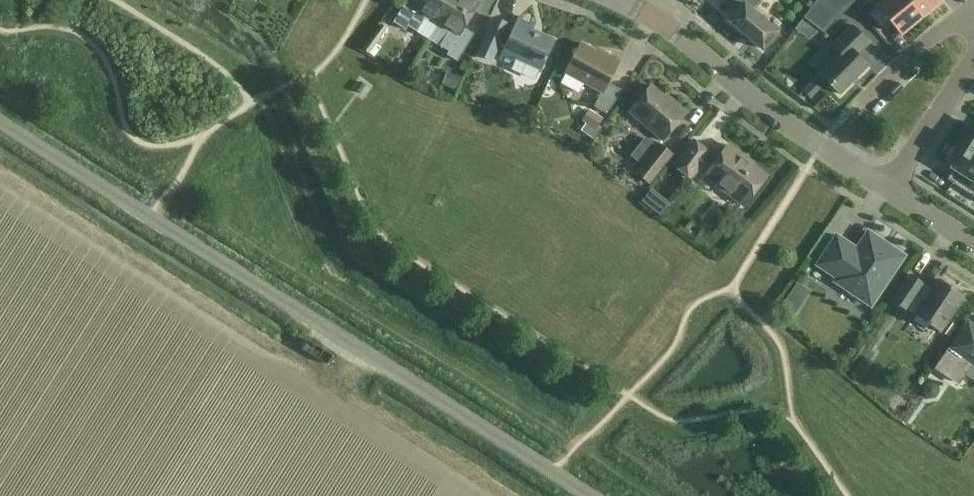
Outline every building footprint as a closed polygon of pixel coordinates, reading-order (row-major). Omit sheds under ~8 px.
[(453,0),(424,0),(422,2),(419,0),(407,0),(394,22),(406,30),(408,26),(417,32),(425,19),(437,26),(453,0)] [(476,0),(453,0),(437,26),(448,33),(440,46),(449,51),(447,55),(458,61),(475,34),(465,28),(480,3),(476,0)] [(761,0),(748,0),(747,1),(747,0),(725,0),(738,11),(730,21),(763,49),(769,43),(772,45),(781,35),(752,10),(761,0)] [(804,17),(824,32),(853,2),(852,0),(817,0),(804,17)] [(868,14),(882,30),(891,22),(901,35),(922,18),(907,0),(886,0),(878,6),(868,14)] [(922,18),(942,1),(941,0),(907,0),(922,18)] [(508,24),(495,19),(479,55),(491,61),(497,49),(504,52),(501,58),(514,64),(517,58),(541,69),(554,40),(532,30),(535,24),(520,17),(513,31),(506,28),(508,24)] [(380,23),(363,48),(371,53),(388,29),(380,23)] [(832,45),(841,54),(820,75),(840,94),(868,66),(857,55),(870,42),(852,25),(832,45)] [(567,73),(561,83),(579,93),(584,82),(602,92),(594,107),(607,114),(623,91),(608,83),(620,62),(606,55),(604,57),(595,52),(595,51),(581,44),(566,72),(567,73)] [(449,74),(445,85),(456,90),(460,79),(449,74)] [(672,103),(652,86),(630,112),(663,140),(687,113),(673,101),(672,103)] [(590,111),(583,121),(596,130),(603,120),(590,111)] [(973,152),(973,133),(971,131),(962,144),(973,152)] [(710,153),(694,141),(675,166),(691,178),(699,168),(706,174),(706,175),(719,185),(720,185),(721,189),(727,193),(730,193),(730,194),(731,194),(734,190),(748,202),(767,177),(742,159),(744,157),(728,145),(715,163),(707,157),(710,153)] [(962,144),(954,157),(958,159),(952,167),(959,172),(952,183),(973,197),(973,152),(962,144)] [(672,154),(660,145),(637,173),(650,183),(672,154)] [(652,193),(644,203),(650,208),(654,211),(661,201),(652,193)] [(871,306),(904,256),(868,232),(857,249),(837,236),(817,265),(837,278),(835,281),(871,306)] [(915,315),(941,332),(965,297),(939,279),(931,291),(923,286),(924,284),(911,275),(893,301),(906,310),(908,307),(917,313),(915,315)] [(785,293),(780,299),(793,309),(798,302),(785,293)] [(938,368),(959,382),(972,362),(973,364),(973,338),(964,353),(953,346),(938,368)] [(928,383),(923,389),(924,396),(930,400),(937,399),(941,393),(940,386),(935,382),(928,383)]
